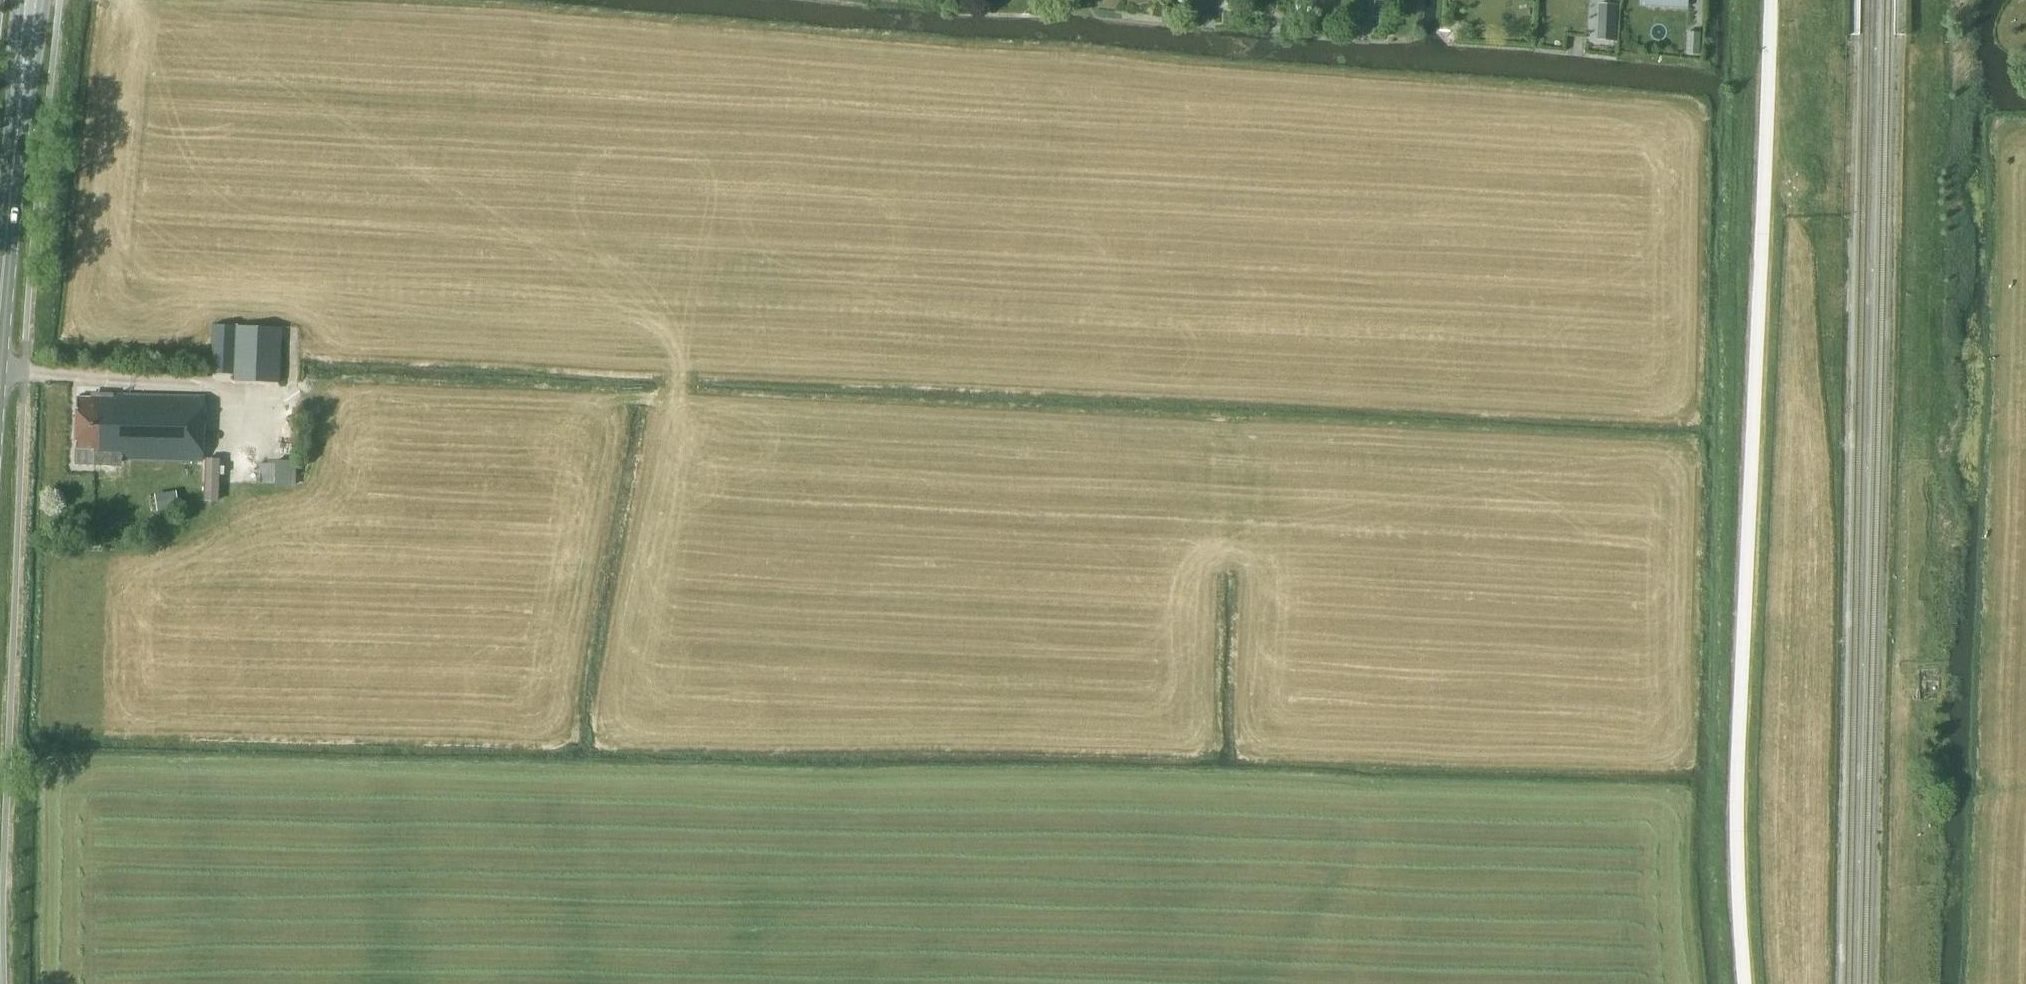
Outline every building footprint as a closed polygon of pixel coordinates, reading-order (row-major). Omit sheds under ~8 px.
[(1605,2),(1604,38),(1623,38),(1624,2),(1605,2)] [(1699,54),(1700,32),(1687,31),(1686,53),(1699,54)] [(280,328),(214,325),(212,374),(233,375),(233,381),(278,383),(280,328)] [(204,397),(114,394),(114,397),(77,396),(75,466),(94,466),(94,458),(202,461),(204,397)] [(303,482),(303,459),(265,459),(265,482),(303,482)] [(175,490),(153,494),(155,511),(177,507),(175,490)]
